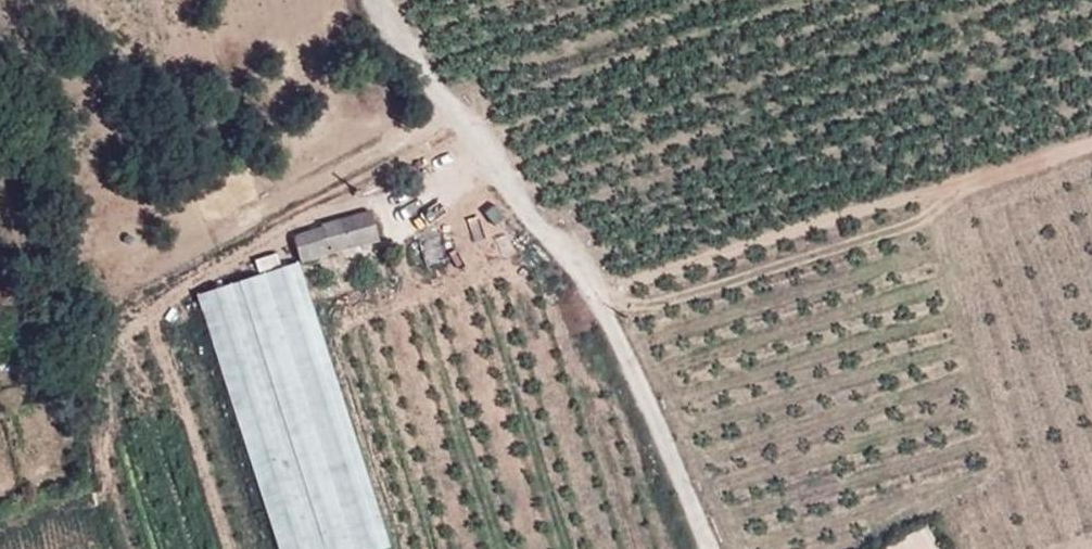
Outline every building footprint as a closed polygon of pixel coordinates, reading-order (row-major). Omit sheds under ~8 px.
[(292,236),(300,261),(377,240),(371,211),(322,224),(323,228),(292,236)] [(460,260),(477,256),(473,245),(456,250),(460,260)] [(297,262),(196,295),(279,548),(388,548),(390,548),(297,262)] [(926,528),(889,548),(938,548),(926,528)]
